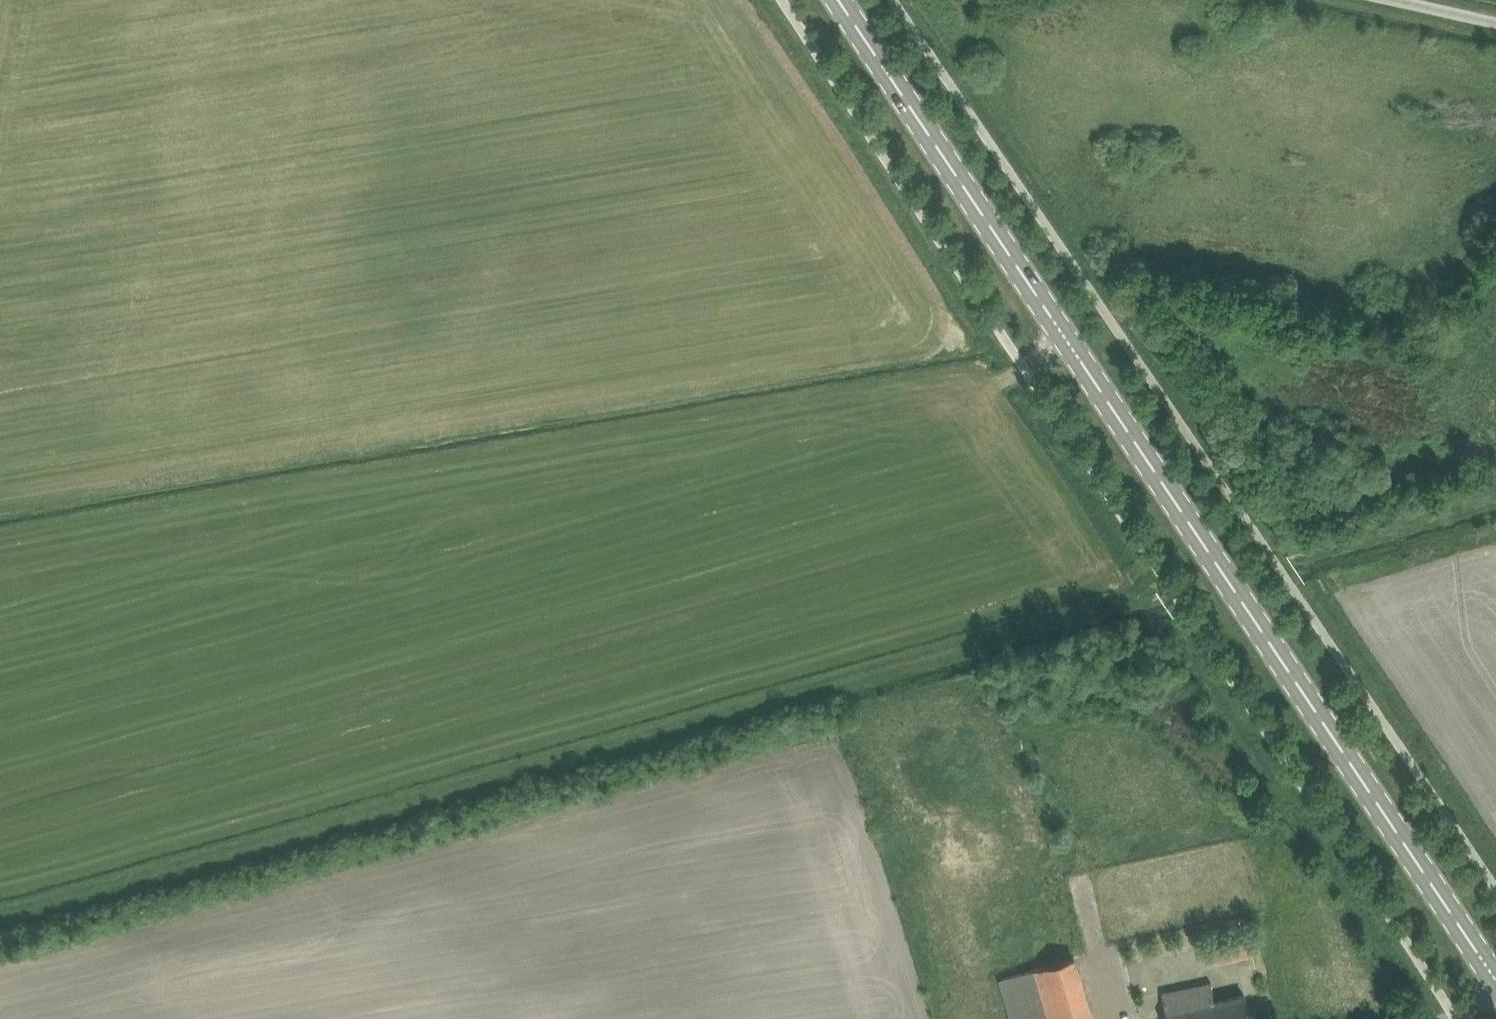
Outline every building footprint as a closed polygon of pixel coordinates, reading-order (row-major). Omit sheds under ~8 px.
[(1248,951),(1246,941),(1214,947),(1217,958),(1248,951)] [(1014,1018),(1093,1018),(1074,956),(1002,978),(1014,1018)] [(1163,992),(1169,1018),(1250,1018),(1245,993),(1216,999),(1212,981),(1163,992)]
